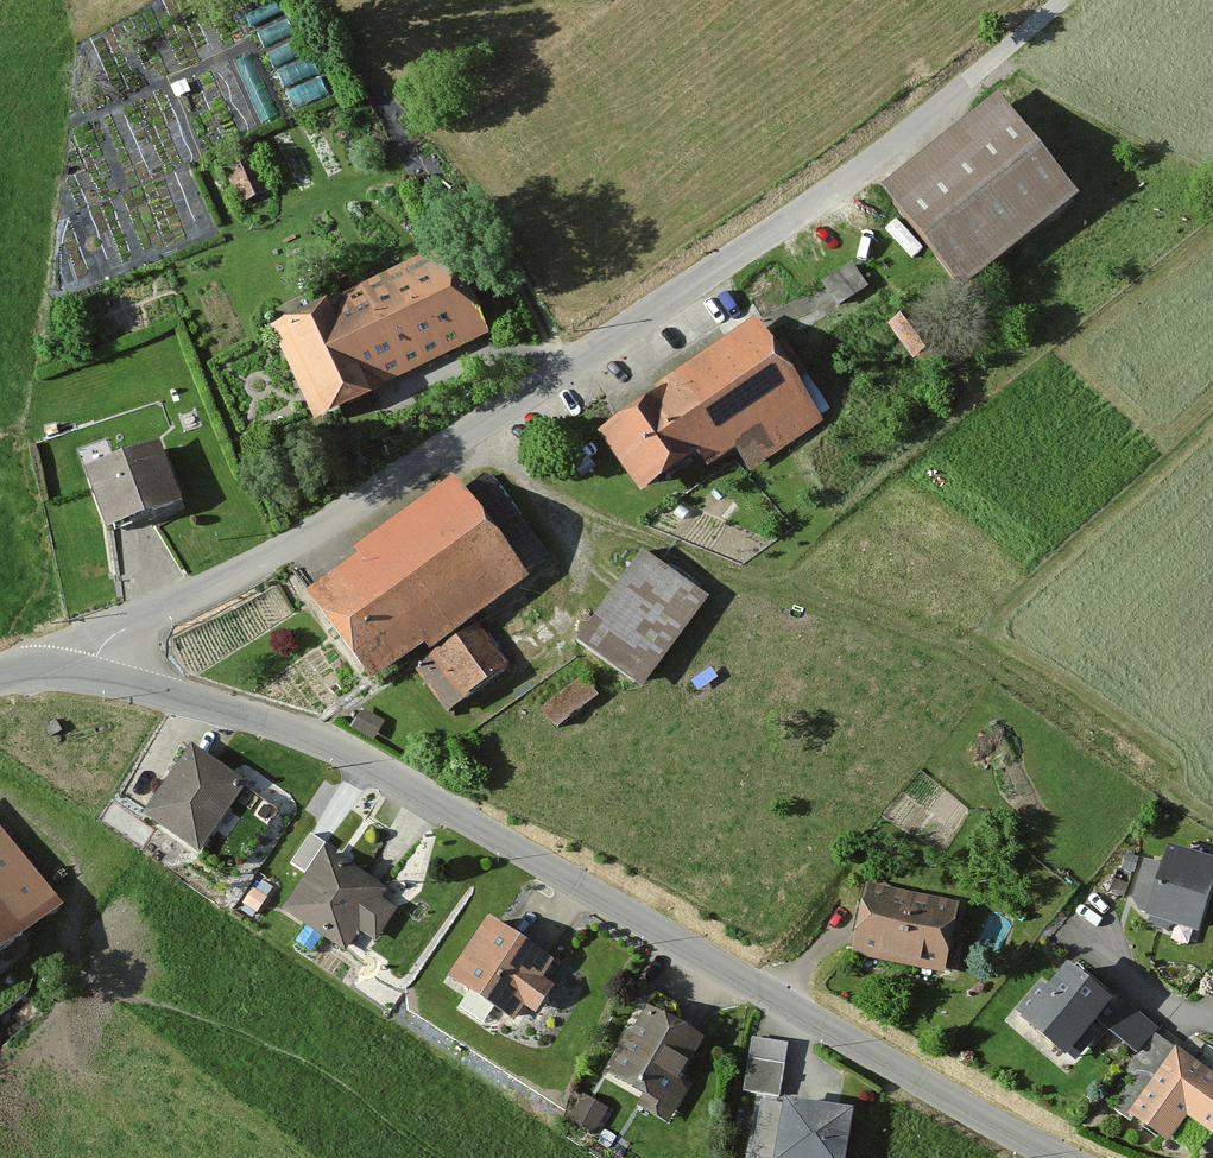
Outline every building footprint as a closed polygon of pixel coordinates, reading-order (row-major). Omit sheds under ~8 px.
[(991,104),(876,196),(954,292),(1069,200),(991,104)] [(254,162),(223,174),(237,209),(268,196),(254,162)] [(441,255),(336,304),(378,394),(483,345),(441,255)] [(336,304),(266,332),(307,427),(378,394),(336,304)] [(753,323),(588,428),(632,497),(689,461),(699,475),(726,458),(740,479),(820,428),(753,323)] [(150,447),(73,474),(96,538),(172,512),(150,447)] [(446,487),(295,601),(366,696),(518,582),(446,487)] [(633,554),(568,643),(638,693),(704,602),(633,554)] [(421,667),(454,709),(500,673),(467,631),(421,667)] [(577,681),(537,709),(550,728),(590,701),(577,681)] [(241,791),(184,751),(135,820),(192,860),(241,791)] [(1212,860),(1212,840),(1191,838),(1190,858),(1212,860)] [(1154,872),(1134,866),(1129,882),(1146,887),(1137,920),(1191,935),(1212,864),(1161,849),(1154,872)] [(378,893),(315,854),(278,914),(342,954),(353,936),(370,947),(391,915),(372,903),(378,893)] [(954,908),(862,886),(845,959),(937,980),(954,908)] [(22,931),(0,901),(0,948),(22,931)] [(546,965),(478,920),(439,980),(507,1025),(517,1010),(528,1017),(547,989),(536,981),(546,965)] [(1003,928),(989,920),(975,946),(989,953),(1003,928)] [(1056,968),(1011,1020),(1058,1061),(1104,1009),(1056,968)] [(699,1043),(638,1010),(601,1080),(646,1103),(639,1115),(667,1130),(685,1096),(674,1090),(699,1043)] [(1165,1051),(1119,1118),(1165,1151),(1184,1124),(1209,1142),(1212,1135),(1212,1084),(1165,1051)] [(781,1070),(743,1063),(738,1091),(776,1098),(781,1070)] [(582,1100),(570,1124),(596,1137),(608,1112),(582,1100)] [(770,1157),(836,1157),(843,1115),(779,1104),(770,1157)]
